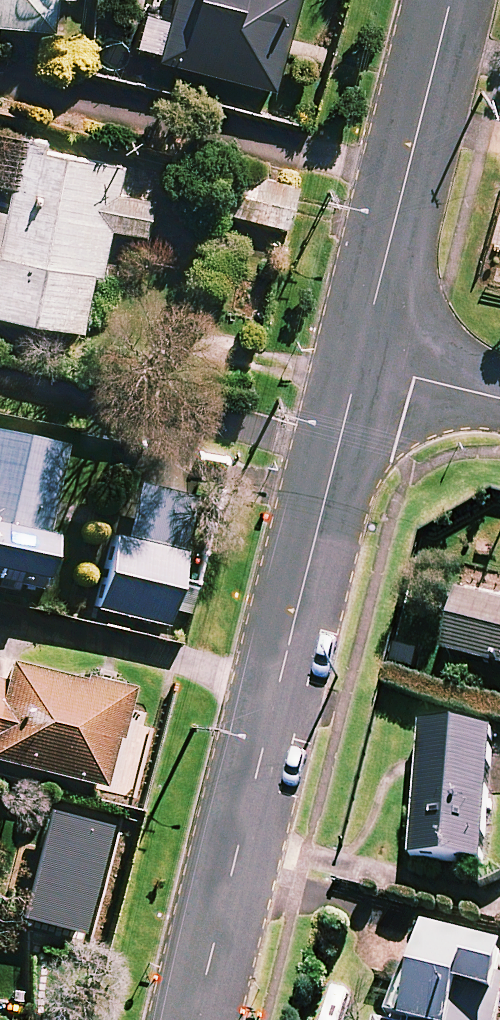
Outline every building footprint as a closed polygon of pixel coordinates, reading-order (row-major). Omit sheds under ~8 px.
[(48,26),(50,0),(0,0),(0,22),(48,26)] [(161,13),(137,7),(126,48),(268,86),(291,0),(165,0),(161,13)] [(18,139),(5,205),(0,204),(0,313),(77,328),(88,272),(98,274),(107,227),(142,234),(149,199),(112,192),(119,159),(18,139)] [(293,185),(233,171),(223,212),(283,226),(293,185)] [(0,432),(0,570),(35,576),(57,441),(0,432)] [(136,478),(122,538),(179,551),(192,491),(136,478)] [(122,538),(106,535),(89,609),(162,625),(179,551),(122,538)] [(463,566),(440,658),(499,673),(499,575),(463,566)] [(102,787),(127,688),(3,657),(0,669),(0,762),(102,787)] [(490,733),(419,728),(409,860),(480,865),(490,733)] [(82,823),(33,820),(30,893),(79,895),(82,823)] [(421,938),(399,1019),(494,1019),(485,1018),(499,961),(499,959),(421,938)]
